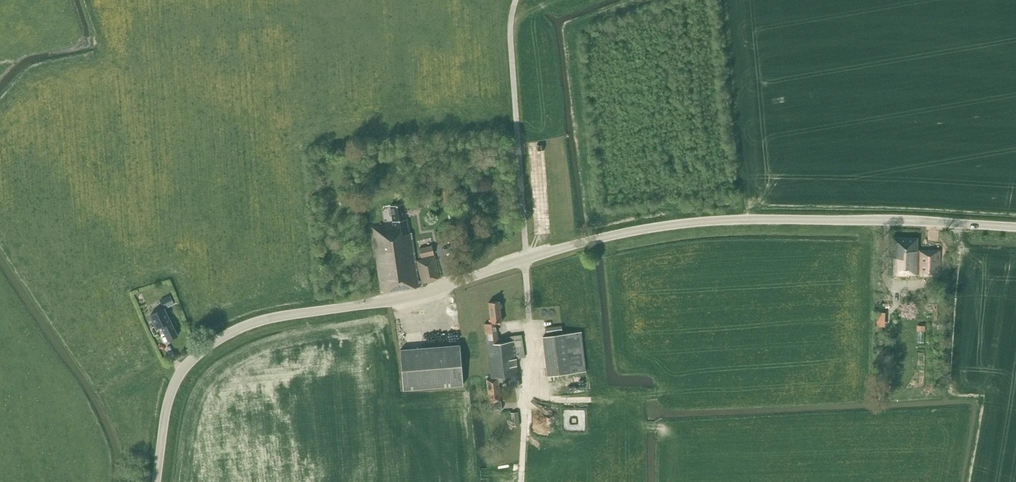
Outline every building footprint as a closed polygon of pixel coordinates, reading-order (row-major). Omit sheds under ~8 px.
[(390,205),(393,224),(372,228),(382,292),(419,287),(418,284),(439,278),(435,256),(417,261),(422,280),(418,281),(412,233),(408,233),(404,203),(390,205)] [(889,257),(889,276),(909,276),(909,275),(931,275),(931,287),(938,287),(939,251),(917,250),(918,238),(892,237),(892,247),(892,257),(889,257)] [(421,257),(434,254),(432,246),(419,248),(421,257)] [(167,308),(174,305),(170,295),(163,299),(167,308)] [(496,323),(502,322),(499,301),(489,302),(491,323),(489,323),(490,333),(486,334),(491,378),(498,377),(498,382),(506,381),(507,388),(519,387),(516,358),(525,358),(521,335),(498,338),(496,323)] [(161,326),(168,340),(177,336),(170,322),(164,308),(150,315),(156,326),(161,324),(162,326),(161,326)] [(562,333),(561,326),(545,328),(546,335),(562,333)] [(547,376),(586,371),(581,331),(543,336),(547,376)] [(403,390),(463,385),(460,345),(400,350),(403,390)] [(501,401),(498,382),(498,377),(491,378),(487,379),(490,402),(491,410),(502,409),(501,401)] [(511,413),(512,426),(520,425),(518,412),(511,413)]
